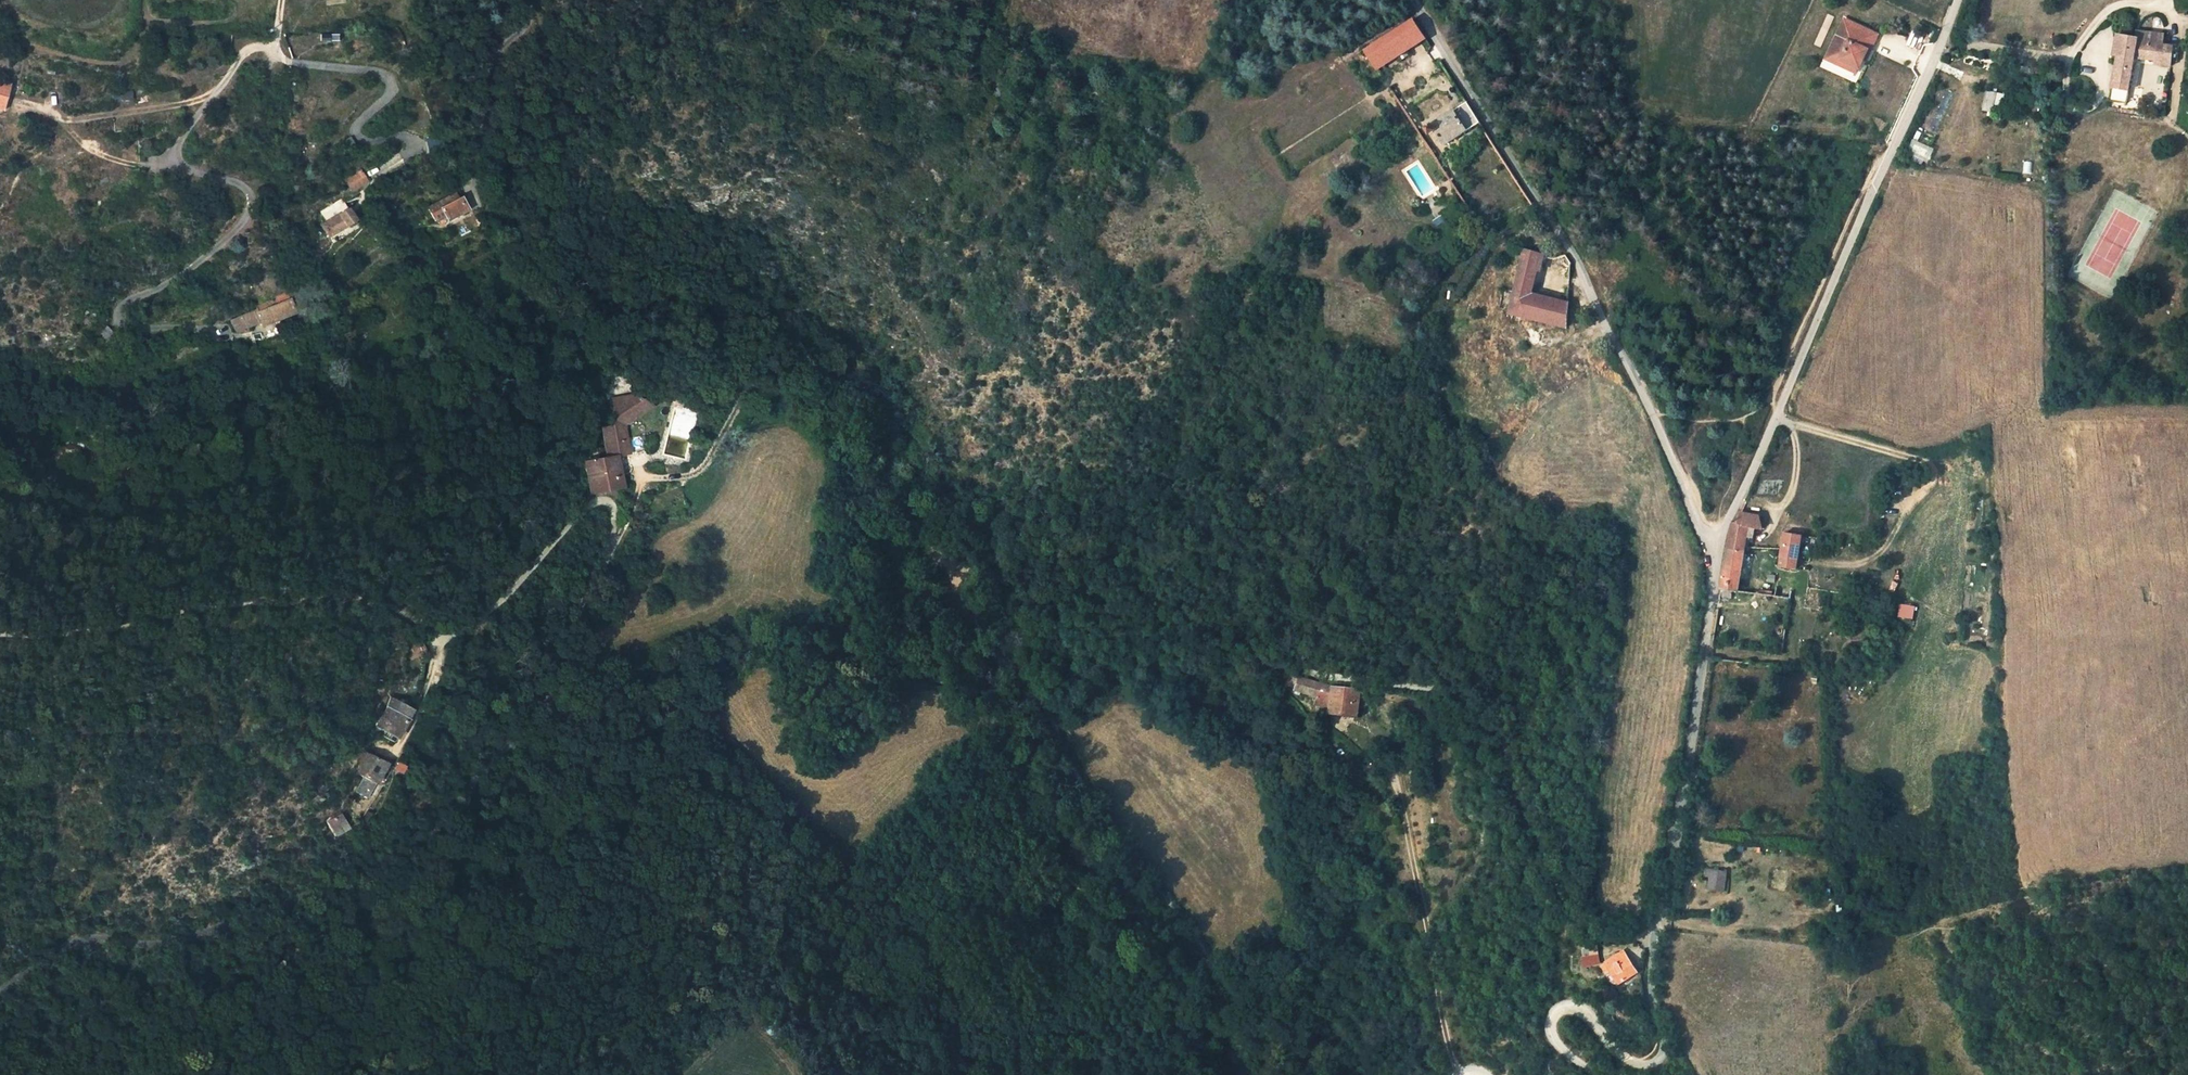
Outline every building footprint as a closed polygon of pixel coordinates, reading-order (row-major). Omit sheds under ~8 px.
[(1366,52),(1375,66),(1423,35),(1414,20),(1366,52)] [(1859,66),(1868,49),(1873,52),(1882,38),(1848,20),(1827,58),(1840,64),(1843,58),(1859,66)] [(2112,88),(2130,91),(2135,58),(2159,62),(2158,66),(2172,67),(2173,63),(2179,64),(2182,47),(2180,47),(2160,43),(2161,35),(2139,31),(2138,39),(2117,35),(2114,56),(2118,57),(2112,88)] [(1843,58),(1840,64),(1856,72),(1859,66),(1843,58)] [(1824,61),(1822,67),(1837,73),(1840,67),(1824,61)] [(0,82),(0,109),(5,111),(14,85),(0,81),(0,82)] [(2128,104),(2130,91),(2112,88),(2110,101),(2128,104)] [(1993,93),(1983,90),(1978,110),(1987,113),(1993,93)] [(1446,146),(1480,124),(1466,102),(1431,124),(1432,126),(1427,129),(1430,134),(1436,131),(1446,146)] [(345,180),(351,191),(367,183),(361,172),(345,180)] [(471,222),(466,210),(461,200),(441,210),(447,221),(449,218),(455,230),(471,222)] [(321,226),(328,238),(354,221),(347,210),(321,226)] [(1438,227),(1446,223),(1442,217),(1434,222),(1438,227)] [(402,242),(396,229),(386,234),(391,245),(396,242),(397,244),(402,242)] [(1516,286),(1532,290),(1540,254),(1524,251),(1516,286)] [(1516,286),(1512,306),(1568,321),(1568,304),(1531,295),(1532,290),(1516,286)] [(261,328),(295,313),(289,301),(252,317),(255,323),(259,321),(261,328)] [(1568,321),(1512,306),(1511,312),(1567,326),(1568,321)] [(557,351),(552,326),(543,328),(548,353),(557,351)] [(723,373),(706,364),(701,373),(718,383),(723,373)] [(563,383),(560,369),(552,371),(554,385),(563,383)] [(659,370),(647,379),(633,398),(645,406),(665,375),(659,370)] [(687,386),(675,383),(674,391),(685,394),(687,386)] [(631,454),(625,425),(603,429),(610,458),(600,459),(595,450),(585,456),(593,495),(626,488),(620,456),(631,454)] [(1741,514),(1735,525),(1748,528),(1764,531),(1760,517),(1741,514)] [(1729,549),(1745,552),(1748,528),(1735,525),(1733,525),(1732,533),(1729,549)] [(1808,536),(1789,534),(1785,568),(1804,571),(1808,536)] [(1745,552),(1729,549),(1721,590),(1738,592),(1745,552)] [(1912,619),(1914,605),(1899,603),(1897,616),(1912,619)] [(1290,686),(1298,689),(1301,679),(1292,676),(1290,686)] [(1360,706),(1360,698),(1360,690),(1333,687),(1319,684),(1301,679),(1298,689),(1321,696),(1320,707),(1332,710),(1332,714),(1360,715),(1360,706)] [(394,744),(406,721),(386,711),(375,734),(394,744)] [(363,781),(377,788),(384,775),(381,773),(385,764),(375,759),(363,781)] [(348,828),(341,818),(329,826),(335,837),(348,828)] [(1730,872),(1707,868),(1706,877),(1711,878),(1709,888),(1715,889),(1714,892),(1727,893),(1730,872)] [(1584,956),(1598,954),(1596,945),(1583,948),(1584,956)] [(1636,972),(1623,951),(1602,965),(1607,973),(1612,971),(1619,982),(1636,972)]
